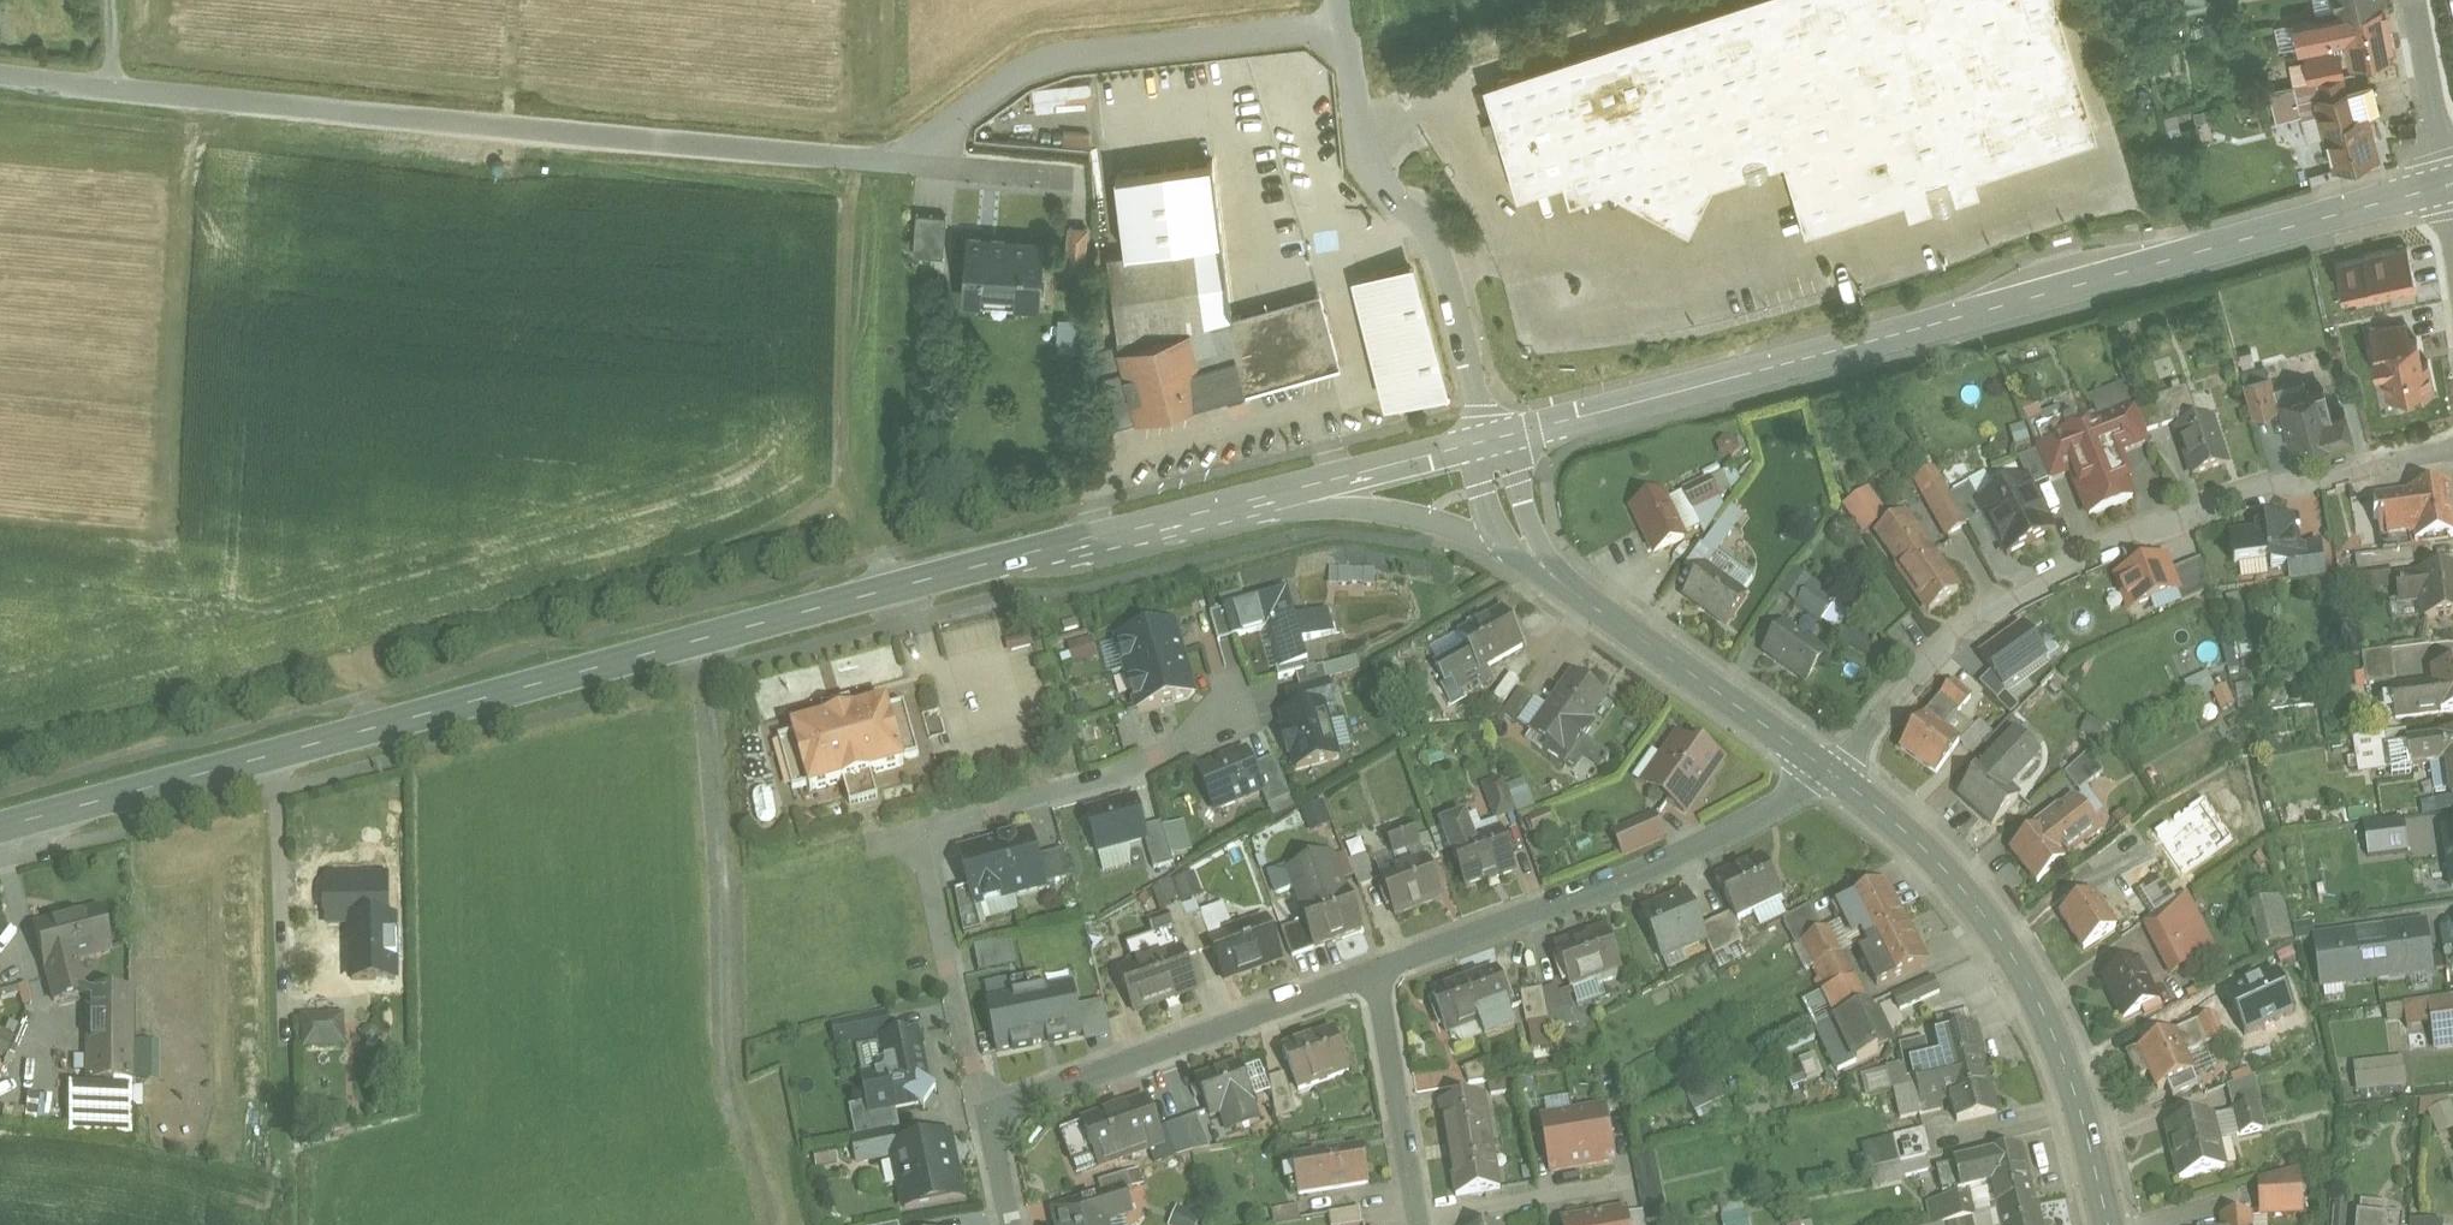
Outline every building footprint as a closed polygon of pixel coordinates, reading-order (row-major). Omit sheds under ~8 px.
[(1483,82),(1518,190),(1563,176),(1572,197),(1609,183),(1690,225),(1714,180),(1732,174),(1785,157),(1806,227),(1905,196),(1909,211),(1981,189),(1975,173),(2098,134),(2057,0),(1744,0),(1483,82)] [(2335,11),(2384,1),(2384,0),(2333,0),(2335,11)] [(2335,11),(2295,19),(2299,42),(2346,33),(2351,57),(2394,48),(2385,1),(2384,1),(2335,11)] [(2339,49),(2306,56),(2310,80),(2318,78),(2343,73),(2344,73),(2339,49)] [(2343,73),(2318,78),(2326,110),(2330,124),(2328,124),(2328,126),(2324,127),(2335,166),(2378,154),(2366,110),(2353,113),(2343,73)] [(2310,80),(2296,83),(2304,115),(2326,110),(2318,78),(2310,80)] [(1092,83),(1035,84),(1035,106),(1092,105),(1092,83)] [(2295,88),(2270,95),(2276,120),(2301,113),(2295,88)] [(2169,130),(2197,127),(2195,110),(2167,113),(2169,130)] [(2412,122),(2401,123),(2402,138),(2413,137),(2412,122)] [(1249,390),(1342,365),(1322,290),(1234,315),(1214,160),(1115,173),(1126,251),(1107,252),(1118,346),(1090,353),(1108,425),(1226,389),(1229,399),(1239,397),(1250,394),(1249,390)] [(947,211),(917,209),(914,248),(944,251),(947,211)] [(1088,224),(1070,222),(1067,264),(1084,265),(1088,224)] [(1043,245),(1005,242),(1005,236),(969,233),(965,293),(980,294),(979,306),(1017,309),(1018,297),(1039,299),(1043,245)] [(2408,243),(2364,252),(2365,255),(2336,261),(2341,285),(2354,282),(2357,298),(2417,285),(2408,243)] [(1385,402),(1450,384),(1415,258),(1381,268),(1350,276),(1385,402)] [(2417,335),(2370,345),(2375,370),(2382,369),(2386,389),(2410,384),(2411,390),(2435,385),(2429,357),(2422,359),(2417,335)] [(2269,372),(2243,379),(2252,412),(2278,405),(2277,400),(2276,400),(2269,372)] [(2090,400),(2099,424),(2114,417),(2136,409),(2135,406),(2127,386),(2090,400)] [(2323,387),(2281,398),(2294,447),(2327,438),(2327,437),(2351,431),(2345,409),(2330,413),(2323,387)] [(2180,392),(2179,388),(2170,391),(2172,394),(2168,395),(2176,420),(2196,414),(2187,389),(2180,392)] [(2168,395),(2135,406),(2136,409),(2146,434),(2145,435),(2178,424),(2176,420),(2168,395)] [(2037,406),(2022,410),(2026,424),(2042,420),(2037,406)] [(2136,409),(2114,417),(2127,451),(2148,443),(2145,435),(2146,434),(2136,409)] [(2127,451),(2114,417),(2099,424),(2103,436),(2079,445),(2075,433),(2058,440),(2072,473),(2089,519),(2133,501),(2123,475),(2127,474),(2120,455),(2128,452),(2127,451)] [(2212,420),(2178,431),(2194,478),(2227,468),(2212,420)] [(2024,428),(2010,433),(2016,450),(2030,445),(2024,428)] [(2072,473),(2058,440),(2037,448),(2038,452),(2051,482),(2072,473)] [(2038,452),(2018,461),(2030,490),(2030,491),(2051,483),(2051,482),(2038,452)] [(1935,471),(1915,482),(1947,538),(1966,527),(1949,497),(1935,471)] [(1710,481),(1684,494),(1692,512),(1718,499),(1710,481)] [(1980,506),(1979,507),(1985,517),(2007,559),(2054,534),(2030,491),(2030,490),(2026,482),(1980,506)] [(1969,486),(1949,497),(1966,527),(1985,517),(1979,507),(1980,506),(1969,486)] [(2409,493),(2409,495),(2417,544),(2452,539),(2452,502),(2451,487),(2409,493)] [(1868,492),(1847,507),(1866,535),(1888,520),(1868,492)] [(1663,495),(1633,510),(1654,554),(1684,539),(1663,495)] [(2409,495),(2374,501),(2377,521),(2373,521),(2374,526),(2377,525),(2382,557),(2383,560),(2410,554),(2407,540),(2413,539),(2414,545),(2417,544),(2409,495)] [(1958,592),(1905,517),(1880,534),(1904,568),(1900,570),(1930,612),(1958,592)] [(1720,523),(1703,547),(1716,556),(1733,532),(1720,523)] [(2259,538),(2230,542),(2234,571),(2270,565),(2271,573),(2289,570),(2296,569),(2294,552),(2290,524),(2271,526),(2271,529),(2264,530),(2261,532),(2259,534),(2259,537),(2259,538)] [(2320,548),(2294,552),(2296,569),(2289,570),(2291,584),(2324,580),(2320,548)] [(2410,554),(2383,560),(2384,571),(2387,571),(2412,567),(2410,554)] [(2382,557),(2355,562),(2357,575),(2384,571),(2383,560),(2382,557)] [(2165,563),(2117,582),(2130,613),(2176,595),(2177,595),(2170,575),(2165,563)] [(2200,563),(2170,575),(2177,595),(2176,595),(2181,608),(2209,596),(2200,563)] [(1375,587),(1376,568),(1330,567),(1330,587),(1375,587)] [(1747,598),(1705,569),(1685,597),(1726,627),(1747,598)] [(2384,571),(2357,575),(2342,577),(2345,594),(2389,588),(2387,571),(2384,571)] [(1796,573),(1782,594),(1798,606),(1821,623),(1831,608),(1808,592),(1813,584),(1796,573)] [(2397,581),(2400,605),(2422,602),(2424,621),(2452,617),(2452,573),(2397,581)] [(1288,593),(1225,611),(1233,639),(1268,629),(1279,670),(1308,662),(1302,643),(1321,637),(1315,616),(1314,614),(1314,615),(1314,616),(1313,616),(1313,615),(1296,620),(1288,593)] [(1505,613),(1461,635),(1468,648),(1479,668),(1482,674),(1525,651),(1505,613)] [(1174,625),(1118,640),(1127,672),(1183,657),(1174,625)] [(1825,656),(1784,626),(1764,654),(1805,683),(1825,656)] [(2025,629),(1982,660),(1992,675),(2004,692),(2047,661),(2025,629)] [(2248,639),(2236,641),(2241,661),(2252,659),(2248,639)] [(1096,640),(1070,644),(1073,665),(1099,660),(1096,640)] [(2233,647),(2223,650),(2229,676),(2240,673),(2233,647)] [(1468,648),(1438,665),(1448,684),(1479,668),(1468,648)] [(2391,653),(2362,657),(2366,688),(2396,683),(2391,653)] [(1183,657),(1127,672),(1138,712),(1188,698),(1193,692),(1183,657)] [(1357,658),(1325,667),(1329,680),(1361,671),(1357,658)] [(2432,671),(2435,688),(2393,695),(2397,722),(2452,714),(2452,667),(2432,671)] [(2004,692),(1992,675),(1980,686),(1997,704),(2006,695),(2004,692)] [(1607,698),(1589,685),(1587,688),(1571,678),(1531,734),(1547,745),(1543,751),(1565,767),(1566,766),(1581,745),(1582,746),(1585,741),(1594,728),(1588,724),(1607,698)] [(1328,682),(1286,693),(1292,714),(1323,706),(1323,707),(1334,704),(1328,682)] [(1952,684),(1923,718),(1943,732),(1970,699),(1952,684)] [(2249,687),(2236,689),(2239,712),(2252,710),(2249,687)] [(2225,690),(2213,695),(2221,714),(2234,709),(2225,690)] [(1521,691),(1504,715),(1518,724),(1534,701),(1521,691)] [(2018,707),(2006,695),(1997,704),(2009,716),(2018,707)] [(1323,707),(1323,706),(1292,714),(1282,717),(1287,732),(1283,733),(1289,755),(1293,754),(1297,769),(1337,758),(1323,707)] [(887,708),(794,734),(796,739),(779,744),(794,796),(810,791),(812,796),(844,787),(851,811),(879,803),(872,779),(904,769),(903,765),(920,760),(905,708),(888,713),(887,708)] [(1943,732),(1923,718),(1900,750),(1936,775),(1959,743),(1943,732)] [(2011,718),(1991,739),(1990,738),(1982,746),(1996,758),(2016,737),(2017,739),(2024,731),(2011,718)] [(2105,726),(2087,720),(2081,735),(2099,742),(2105,726)] [(1980,722),(1959,743),(1972,756),(1982,746),(1990,738),(1993,736),(1980,722)] [(2434,729),(2393,735),(2396,755),(2408,753),(2407,747),(2436,742),(2434,729)] [(1996,758),(1987,768),(1986,767),(1959,796),(1992,827),(2019,798),(2005,785),(2034,754),(2017,739),(2016,737),(1996,758)] [(1696,750),(1679,738),(1649,781),(1672,796),(1668,802),(1685,814),(1722,761),(1700,745),(1696,750)] [(2443,741),(2447,765),(2433,768),(2437,797),(2451,795),(2452,801),(2452,740),(2443,741)] [(1609,759),(1585,741),(1582,746),(1581,745),(1566,766),(1576,773),(1586,758),(1602,770),(1605,766),(1607,767),(1609,764),(1607,763),(1609,759)] [(2436,742),(2407,747),(2408,753),(2411,771),(2433,768),(2447,765),(2443,741),(2436,742)] [(1247,753),(1200,773),(1216,812),(1262,793),(1263,792),(1253,767),(1247,753)] [(2088,755),(2065,776),(2079,794),(2104,775),(2088,755)] [(1275,758),(1253,767),(1263,792),(1262,793),(1268,807),(1291,797),(1275,758)] [(1503,780),(1485,788),(1496,818),(1515,811),(1503,780)] [(2058,807),(2036,824),(2040,829),(2011,851),(2038,886),(2068,863),(2065,859),(2085,843),(2078,833),(2092,822),(2076,801),(2062,812),(2058,807)] [(2238,842),(2210,801),(2151,840),(2179,881),(2238,842)] [(1136,802),(1088,816),(1098,853),(1146,840),(1147,840),(1144,830),(1136,802)] [(1313,830),(1332,822),(1323,802),(1304,811),(1313,830)] [(1654,817),(1614,835),(1624,857),(1664,839),(1654,817)] [(1502,833),(1474,843),(1465,820),(1444,828),(1466,888),(1487,880),(1489,884),(1517,874),(1502,833)] [(1193,852),(1185,823),(1164,830),(1172,858),(1193,852)] [(2404,823),(2362,829),(2367,862),(2409,856),(2404,823)] [(1413,824),(1386,834),(1393,854),(1420,844),(1413,824)] [(1162,825),(1144,830),(1147,840),(1146,840),(1155,872),(1174,866),(1172,858),(1164,830),(1162,825)] [(2441,832),(2450,893),(2452,892),(2452,830),(2441,832)] [(1030,834),(1000,843),(1000,842),(999,842),(1014,896),(1046,887),(1045,886),(1038,859),(1030,834),(1029,834),(1030,834)] [(999,843),(966,852),(962,860),(970,891),(975,907),(1014,896),(999,842),(999,843)] [(1064,851),(1038,859),(1045,886),(1072,879),(1064,851)] [(1366,855),(1350,861),(1359,888),(1376,882),(1366,855)] [(1345,892),(1332,857),(1307,866),(1311,877),(1294,884),(1303,908),(1301,909),(1305,922),(1315,948),(1362,930),(1348,891),(1345,892)] [(1759,862),(1720,881),(1718,878),(1716,879),(1733,913),(1738,924),(1740,923),(1739,920),(1777,900),(1779,903),(1781,902),(1760,858),(1758,859),(1759,862)] [(1428,862),(1381,879),(1396,917),(1442,900),(1428,862)] [(1203,896),(1195,874),(1173,882),(1181,904),(1203,896)] [(2174,900),(2161,880),(2144,891),(2157,911),(2174,900)] [(1172,885),(1155,891),(1162,910),(1179,904),(1172,885)] [(1885,885),(1848,904),(1855,918),(1848,922),(1853,932),(1860,929),(1867,942),(1904,924),(1885,885)] [(970,891),(957,895),(962,918),(977,914),(975,907),(970,891)] [(1687,895),(1643,914),(1662,961),(1706,942),(1707,942),(1701,929),(1687,895)] [(2092,896),(2059,917),(2083,953),(2116,932),(2092,896)] [(2283,898),(2250,907),(2263,952),(2296,943),(2283,898)] [(2184,899),(2144,926),(2171,977),(2215,957),(2184,899)] [(1809,906),(1783,921),(1796,947),(1803,944),(1803,943),(1823,933),(1809,906)] [(1181,907),(1166,913),(1167,915),(1173,932),(1181,952),(1183,952),(1186,959),(1199,954),(1181,907)] [(98,911),(35,928),(54,1002),(84,995),(75,960),(109,951),(98,911)] [(366,911),(317,913),(319,955),(320,955),(322,994),(352,992),(350,953),(368,952),(366,911)] [(1733,913),(1716,922),(1729,950),(1743,942),(1736,931),(1741,929),(1738,924),(1733,913)] [(982,933),(977,914),(962,918),(962,919),(965,937),(982,933)] [(1167,915),(1148,921),(1155,939),(1173,932),(1167,915)] [(1270,922),(1212,944),(1225,979),(1283,957),(1270,922)] [(1305,922),(1282,930),(1292,958),(1316,949),(1315,948),(1305,922)] [(1716,922),(1701,929),(1707,942),(1706,942),(1713,959),(1729,950),(1716,922)] [(2442,925),(2446,951),(2452,950),(2452,923),(2442,925)] [(1867,942),(1867,943),(1871,952),(1862,956),(1877,988),(1925,963),(1905,924),(1867,942)] [(2384,957),(2373,958),(2377,982),(2378,982),(2432,974),(2425,927),(2389,932),(2385,937),(2387,952),(2384,957)] [(1823,933),(1803,943),(1803,944),(1816,969),(1842,956),(1829,930),(1823,933)] [(1605,935),(1575,946),(1574,943),(1557,949),(1572,990),(1619,972),(1605,935)] [(2373,958),(2363,960),(2359,957),(2356,941),(2351,937),(2315,942),(2322,990),(2377,982),(2373,958)] [(1012,942),(977,949),(981,973),(1017,966),(1012,942)] [(1181,952),(1120,975),(1135,1014),(1197,991),(1186,959),(1183,952),(1181,952)] [(370,986),(369,955),(355,955),(355,986),(370,986)] [(1868,1008),(1842,956),(1816,969),(1828,994),(1824,996),(1837,1023),(1868,1008)] [(2158,1004),(2139,965),(2104,983),(2124,1021),(2158,1004)] [(1498,973),(1465,985),(1479,1023),(1512,1011),(1498,973)] [(2224,998),(2244,1042),(2298,1018),(2279,974),(2224,998)] [(1933,980),(1894,998),(1900,1012),(1940,994),(1933,980)] [(1074,985),(987,1004),(997,1054),(1084,1036),(1079,1008),(1074,985)] [(1465,985),(1432,997),(1446,1035),(1479,1023),(1465,985)] [(1557,987),(1543,993),(1548,1020),(1548,1024),(1568,1016),(1557,987)] [(1542,990),(1521,994),(1527,1024),(1548,1020),(1543,993),(1542,990)] [(131,992),(88,993),(88,1080),(130,1080),(131,992)] [(2429,1003),(2433,1026),(2452,1023),(2452,999),(2429,1003)] [(1086,1044),(1110,1039),(1103,1003),(1079,1008),(1084,1036),(1086,1044)] [(2429,1003),(2404,1006),(2408,1031),(2433,1027),(2433,1026),(2429,1003)] [(1868,1008),(1837,1023),(1857,1065),(1878,1054),(1876,1049),(1885,1044),(1886,1042),(1887,1040),(1887,1038),(1887,1036),(1880,1022),(1875,1024),(1868,1008)] [(887,1016),(845,1025),(849,1044),(891,1035),(887,1016)] [(343,1017),(303,1019),(304,1048),(344,1046),(343,1017)] [(2214,1017),(2199,1024),(2209,1048),(2224,1041),(2214,1017)] [(1548,1020),(1527,1024),(1531,1053),(1553,1049),(1548,1024),(1548,1020)] [(2433,1026),(2433,1027),(2436,1051),(2452,1049),(2452,1023),(2433,1026)] [(2199,1024),(2127,1055),(2138,1078),(2150,1073),(2157,1091),(2166,1087),(2172,1099),(2196,1088),(2191,1076),(2193,1075),(2186,1058),(2209,1048),(2199,1024)] [(1976,1028),(1937,1038),(1943,1063),(1932,1065),(1913,1069),(1917,1088),(1948,1081),(1986,1072),(1987,1072),(1976,1028)] [(15,1036),(0,1029),(0,1057),(5,1059),(15,1036)] [(1350,1073),(1335,1033),(1285,1050),(1299,1091),(1350,1073)] [(917,1035),(883,1042),(889,1075),(863,1081),(869,1106),(871,1115),(896,1110),(916,1106),(925,1111),(936,1094),(928,1088),(917,1035)] [(1926,1041),(1899,1047),(1904,1071),(1913,1069),(1932,1065),(1926,1041)] [(1794,1089),(1824,1077),(1815,1055),(1785,1067),(1794,1089)] [(1492,1060),(1464,1070),(1469,1086),(1499,1080),(1492,1060)] [(2396,1063),(2355,1068),(2358,1093),(2399,1088),(2396,1063)] [(1254,1102),(1241,1067),(1197,1082),(1210,1118),(1220,1114),(1223,1121),(1232,1118),(1237,1131),(1260,1123),(1253,1102),(1254,1102)] [(1986,1072),(1948,1081),(1958,1123),(1995,1114),(1986,1072)] [(1284,1075),(1270,1080),(1277,1123),(1297,1116),(1284,1075)] [(1515,1078),(1489,1083),(1492,1096),(1518,1092),(1515,1078)] [(2253,1079),(2227,1089),(2234,1115),(2235,1115),(2241,1139),(2262,1133),(2256,1108),(2260,1107),(2253,1079)] [(1717,1083),(1687,1097),(1695,1115),(1726,1101),(1717,1083)] [(1484,1096),(1440,1104),(1441,1105),(1443,1105),(1458,1196),(1456,1196),(1457,1198),(1501,1190),(1500,1188),(1499,1189),(1483,1098),(1485,1098),(1484,1096)] [(1147,1101),(1083,1126),(1084,1128),(1062,1136),(1070,1158),(1092,1151),(1099,1171),(1164,1147),(1147,1101)] [(2431,1113),(2441,1135),(2452,1130),(2452,1106),(2452,1104),(2431,1113)] [(869,1106),(851,1110),(857,1138),(900,1129),(896,1110),(871,1115),(869,1106)] [(1605,1109),(1573,1114),(1583,1169),(1615,1163),(1605,1109)] [(1573,1114),(1541,1120),(1551,1174),(1583,1169),(1573,1114)] [(1204,1133),(1198,1116),(1181,1123),(1193,1154),(1211,1151),(1204,1133)] [(2211,1118),(2167,1129),(2180,1183),(2225,1172),(2211,1118)] [(1193,1154),(1181,1123),(1165,1128),(1177,1160),(1193,1154)] [(1217,1128),(1204,1133),(1211,1151),(1225,1149),(1217,1128)] [(1924,1132),(1894,1140),(1900,1166),(1928,1159),(1930,1158),(1924,1132)] [(892,1133),(854,1141),(859,1166),(897,1158),(892,1133)] [(949,1138),(902,1148),(909,1181),(900,1183),(906,1211),(962,1199),(949,1138)] [(1900,1166),(1894,1140),(1863,1147),(1870,1173),(1900,1166)] [(1363,1148),(1293,1160),(1299,1197),(1369,1185),(1363,1148)] [(2035,1187),(2025,1148),(1985,1158),(1985,1160),(1937,1171),(1943,1195),(1991,1184),(1998,1214),(2036,1205),(2032,1188),(2035,1187)] [(1656,1153),(1636,1157),(1649,1222),(1669,1218),(1656,1153)] [(1928,1159),(1900,1166),(1904,1180),(1931,1173),(1928,1159)] [(2300,1171),(2259,1182),(2261,1217),(2303,1215),(2300,1171)] [(1127,1176),(1099,1186),(1103,1199),(1125,1192),(1126,1194),(1132,1192),(1127,1176)] [(1057,1214),(1060,1224),(1104,1224),(1132,1215),(1126,1194),(1125,1192),(1103,1199),(1057,1214)] [(1928,1207),(1932,1224),(1951,1224),(1972,1220),(1967,1198),(1928,1207)] [(2037,1205),(2036,1205),(1998,1214),(1972,1220),(1974,1224),(2041,1224),(2037,1205)] [(1299,1207),(1273,1211),(1275,1224),(1301,1220),(1299,1207)] [(2335,1207),(2333,1224),(2346,1224),(2347,1208),(2335,1207)] [(1177,1210),(1171,1224),(1199,1224),(1202,1220),(1177,1210)] [(1330,1215),(1331,1224),(1363,1224),(1360,1210),(1330,1215)] [(1595,1218),(1596,1224),(1629,1224),(1627,1212),(1595,1218)] [(1721,1220),(1722,1224),(1749,1224),(1746,1214),(1721,1220)] [(2387,1215),(2386,1222),(2388,1222),(2387,1224),(2402,1224),(2403,1216),(2387,1215)] [(2250,1216),(2223,1218),(2223,1224),(2250,1224),(2250,1216)]
